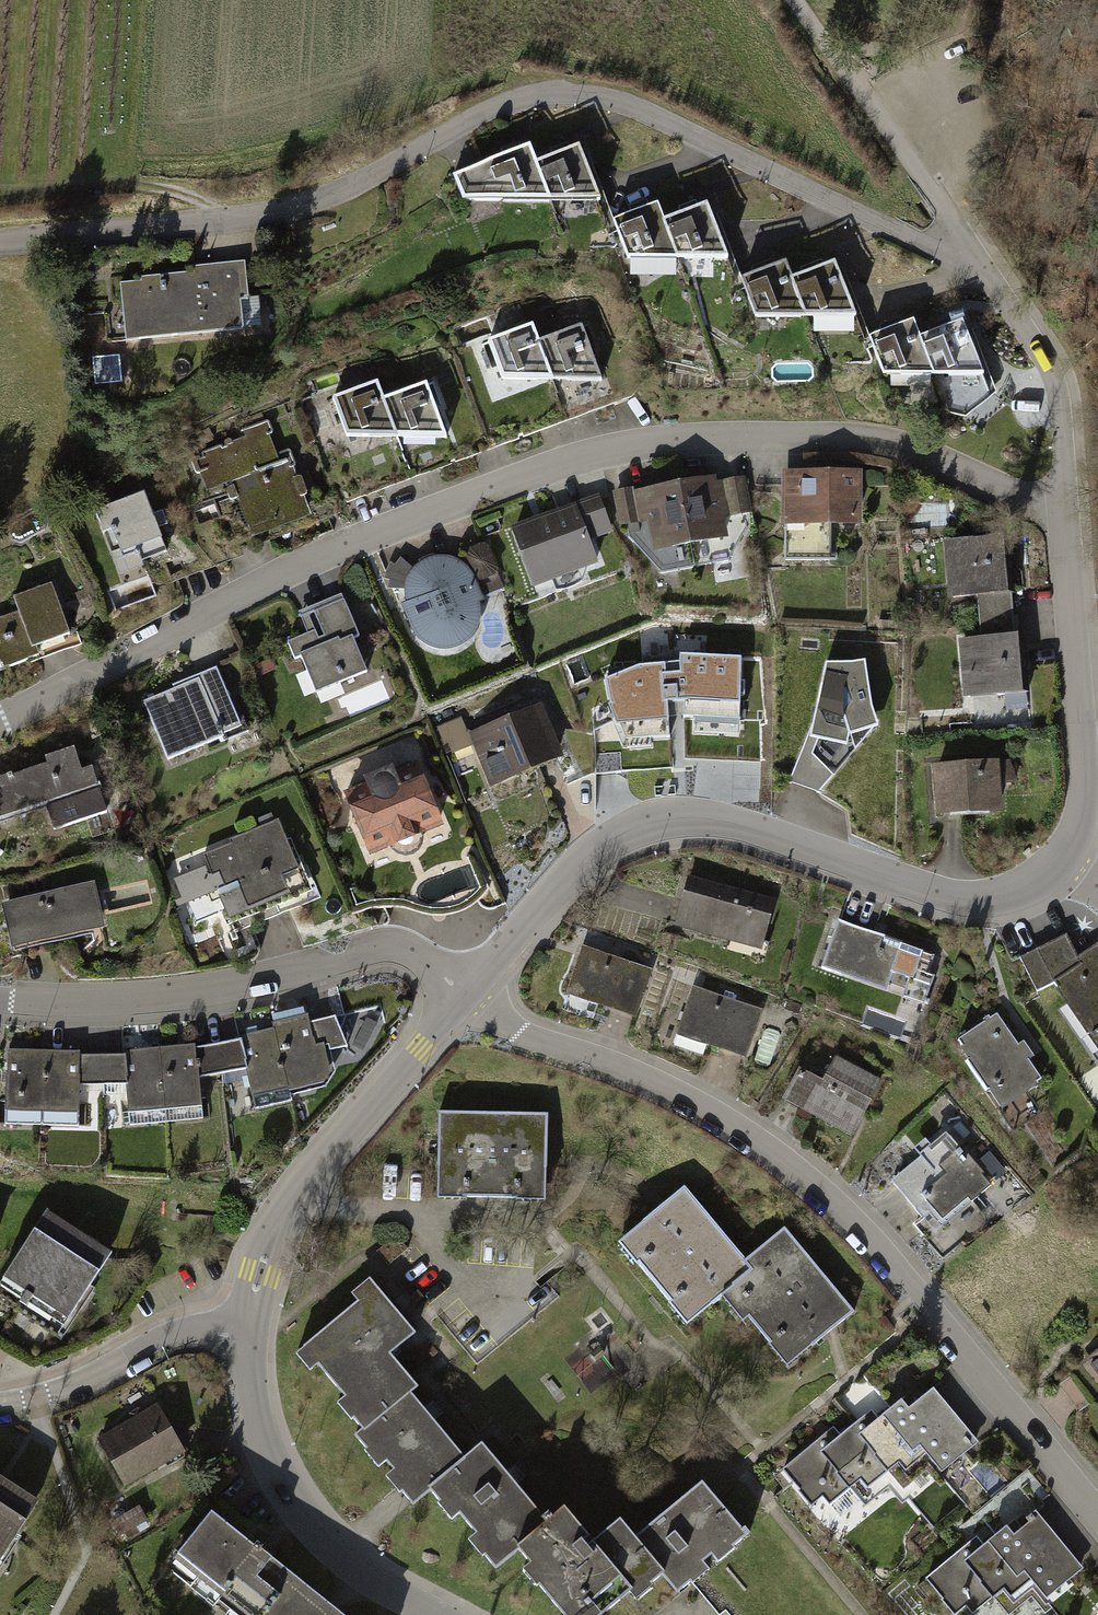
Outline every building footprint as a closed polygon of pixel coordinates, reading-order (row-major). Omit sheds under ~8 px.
[(533,150),(460,178),(466,201),(604,202),(582,151),(540,166),(533,150)] [(660,207),(617,222),(630,260),(732,261),(712,209),(669,226),(660,207)] [(198,271),(118,279),(124,341),(262,327),(259,297),(251,298),(247,262),(198,267),(198,271)] [(789,267),(746,283),(759,319),(857,318),(838,269),(796,286),(789,267)] [(889,332),(870,339),(886,376),(982,377),(962,325),(938,334),(920,341),(913,323),(889,332)] [(535,330),(493,343),(505,378),(605,380),(585,331),(541,345),(535,330)] [(121,357),(95,359),(98,383),(124,381),(121,357)] [(339,384),(336,374),(315,380),(318,391),(339,384)] [(380,387),(337,402),(348,436),(370,437),(420,438),(448,440),(428,388),(385,404),(380,387)] [(267,427),(193,454),(206,490),(234,480),(255,535),(310,515),(295,471),(288,453),(278,457),(267,427)] [(862,473),(781,475),(782,570),(830,569),(829,529),(862,528),(862,473)] [(722,475),(618,494),(623,526),(653,521),(659,555),(734,541),(732,528),(739,518),(754,517),(747,480),(725,485),(722,475)] [(146,493),(99,511),(117,560),(164,543),(146,493)] [(538,518),(509,529),(533,591),(602,565),(593,541),(613,534),(598,495),(538,518)] [(1005,534),(942,539),(947,597),(973,595),(977,638),(956,640),(961,697),(1019,692),(1014,635),(1006,543),(1005,534)] [(391,565),(386,562),(381,572),(380,581),(385,581),(384,591),(401,592),(401,599),(402,605),(398,607),(411,636),(416,643),(422,648),(430,651),(438,653),(447,653),(456,650),(463,646),(470,641),(475,634),(478,625),(478,616),(477,605),(482,603),(469,574),(460,564),(445,557),(429,556),(417,561),(409,569),(396,557),(391,565)] [(0,618),(0,630),(12,662),(31,655),(34,661),(85,642),(61,578),(19,593),(25,609),(0,618)] [(342,596),(302,613),(311,635),(293,642),(316,697),(374,673),(342,596)] [(635,664),(603,678),(609,702),(607,703),(614,724),(618,723),(625,738),(667,735),(664,700),(673,700),(682,700),(682,715),(736,718),(739,656),(676,653),(676,661),(635,664)] [(868,702),(865,666),(853,668),(826,667),(812,729),(789,784),(819,794),(853,752),(876,723),(868,702)] [(181,691),(147,704),(170,761),(243,732),(220,675),(181,691)] [(460,718),(439,727),(451,758),(476,749),(490,784),(564,755),(544,705),(467,736),(460,718)] [(0,774),(0,814),(50,798),(58,823),(112,806),(98,762),(89,765),(82,741),(49,752),(50,757),(0,774)] [(994,759),(935,765),(940,817),(999,811),(994,759)] [(420,764),(347,794),(370,848),(443,818),(420,764)] [(283,825),(206,854),(210,865),(173,879),(191,925),(225,912),(228,920),(290,896),(284,879),(301,872),(283,825)] [(778,903),(693,878),(680,924),(765,949),(778,903)] [(97,885),(6,906),(17,952),(108,931),(97,885)] [(937,953),(837,921),(823,967),(923,999),(937,953)] [(1020,955),(1035,990),(1054,981),(1097,1049),(1097,1048),(1097,955),(1091,944),(1072,955),(1061,934),(1020,955)] [(656,971),(585,948),(570,993),(641,1017),(656,971)] [(762,1008),(694,986),(678,1035),(747,1057),(762,1008)] [(31,1049),(9,1049),(9,1111),(88,1110),(89,1082),(130,1083),(133,1111),(209,1101),(205,1074),(252,1065),(258,1095),(341,1076),(332,1048),(351,1043),(339,1015),(317,1019),(314,1013),(296,1017),(278,1021),(282,1029),(262,1033),(248,1036),(202,1044),(183,1046),(150,1049),(131,1051),(85,1049),(65,1049),(31,1049)] [(997,1014),(958,1038),(1002,1108),(1041,1084),(997,1014)] [(882,1069),(842,1051),(827,1082),(799,1069),(783,1103),(851,1135),(882,1069)] [(550,1119),(442,1117),(440,1197),(549,1199),(550,1119)] [(988,1186),(940,1131),(888,1175),(936,1231),(988,1186)] [(749,1266),(683,1189),(618,1246),(690,1329),(728,1295),(789,1365),(854,1309),(787,1233),(749,1266)] [(47,1217),(0,1289),(63,1331),(110,1259),(47,1217)] [(372,1288),(304,1343),(360,1412),(351,1419),(415,1498),(436,1481),(501,1561),(518,1547),(574,1614),(609,1614),(661,1573),(678,1595),(751,1536),(707,1481),(636,1537),(621,1519),(593,1541),(566,1509),(547,1525),(482,1445),(464,1460),(410,1393),(416,1388),(387,1354),(410,1335),(372,1288)] [(568,1357),(582,1374),(604,1356),(590,1339),(568,1357)] [(1083,1362),(1097,1381),(1097,1351),(1083,1362)] [(979,1442),(935,1390),(914,1408),(904,1397),(849,1442),(835,1425),(784,1468),(824,1516),(887,1464),(895,1473),(927,1447),(945,1470),(979,1442)] [(157,1401),(96,1434),(123,1485),(184,1453),(157,1401)] [(0,1487),(0,1569),(37,1510),(0,1487)] [(212,1512),(178,1556),(254,1614),(346,1614),(278,1563),(241,1534),(212,1512)] [(1086,1568),(1041,1516),(1017,1537),(1009,1527),(984,1549),(975,1538),(927,1579),(957,1614),(986,1588),(999,1602),(1031,1574),(1052,1598),(1086,1568)]
